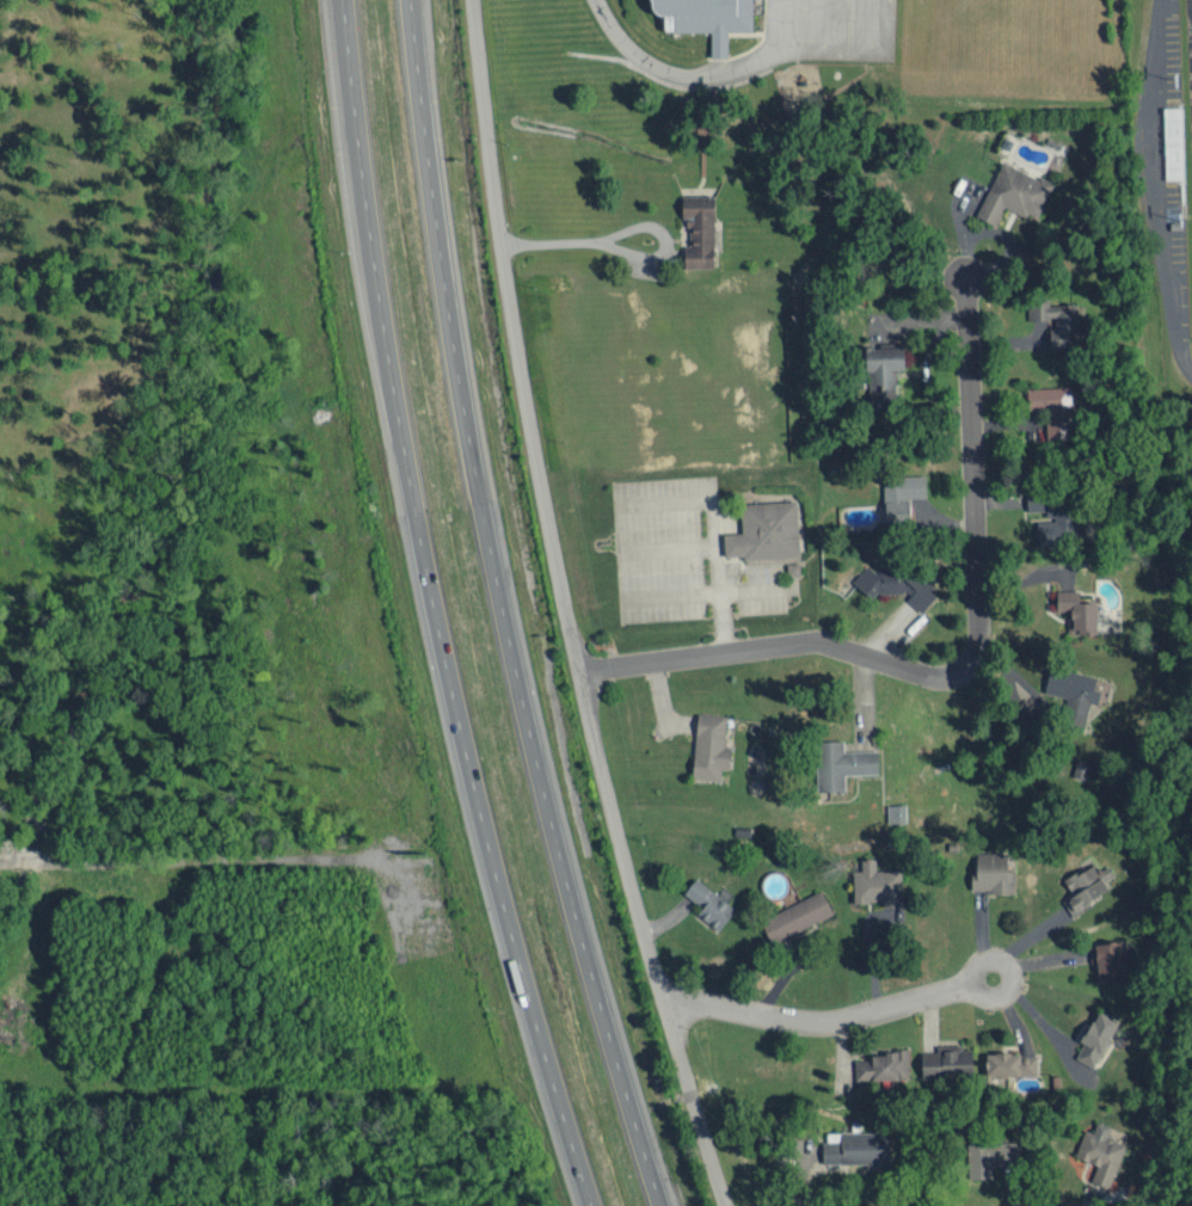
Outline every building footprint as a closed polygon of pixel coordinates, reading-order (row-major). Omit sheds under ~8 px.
[(727,33),(751,33),(751,0),(653,0),(653,18),(660,18),(660,38),(711,38),(711,61),(727,60),(727,33)] [(1165,105),(1167,178),(1184,177),(1181,104),(1165,105)] [(976,211),(995,222),(1007,203),(1026,214),(1028,210),(1037,216),(1056,181),(1043,172),(1039,176),(1004,159),(976,211)] [(684,194),(685,226),(692,225),(692,244),(686,244),(686,266),(717,265),(715,193),(684,194)] [(1027,307),(1027,319),(1057,316),(1057,325),(1050,325),(1050,346),(1080,346),(1080,301),(1027,302),(1027,307)] [(908,344),(868,345),(870,398),(898,397),(896,368),(908,368),(908,344)] [(1026,386),(1027,408),(1044,408),(1045,439),(1072,438),(1070,385),(1026,386)] [(927,474),(885,475),(886,527),(913,526),(912,496),(927,496),(927,474)] [(1027,508),(1045,508),(1044,485),(1027,486),(1027,508)] [(1035,517),(1035,544),(1076,544),(1076,497),(1048,497),(1048,517),(1035,517)] [(794,499),(741,503),(741,534),(725,535),(725,558),(743,556),(743,562),(798,559),(794,499)] [(852,580),(871,596),(878,588),(890,598),(898,588),(924,609),(940,590),(910,565),(900,577),(881,562),(875,570),(866,563),(852,580)] [(1099,600),(1082,600),(1081,588),(1057,589),(1057,609),(1068,609),(1069,632),(1100,631),(1099,600)] [(1046,691),(1072,697),(1067,720),(1085,724),(1091,700),(1099,702),(1102,689),(1095,687),(1098,675),(1052,665),(1046,691)] [(731,768),(733,745),(725,744),(727,714),(699,711),(694,777),(721,779),(722,767),(731,768)] [(880,772),(880,749),(845,750),(844,739),(819,740),(820,789),(846,789),(845,773),(880,772)] [(888,803),(888,821),(907,820),(906,802),(888,803)] [(973,890),(1012,891),(1012,850),(978,850),(977,868),(973,868),(973,890)] [(902,868),(877,868),(877,857),(862,857),(862,868),(855,868),(855,900),(883,900),(883,906),(903,906),(902,868)] [(1111,888),(1105,879),(1115,872),(1110,864),(1100,871),(1093,860),(1065,878),(1075,893),(1064,899),(1073,913),(1111,888)] [(703,907),(698,912),(719,930),(737,909),(698,875),(685,891),(703,907)] [(834,915),(824,890),(761,915),(771,939),(834,915)] [(1126,979),(1125,941),(1091,942),(1091,960),(1098,960),(1099,980),(1126,979)] [(1119,1018),(1100,1009),(1092,1027),(1081,1022),(1075,1036),(1084,1040),(1076,1057),(1098,1067),(1119,1018)] [(923,1077),(976,1076),(975,1044),(938,1045),(938,1050),(923,1050),(923,1077)] [(1038,1075),(1039,1052),(989,1051),(989,1074),(1038,1075)] [(910,1077),(909,1052),(855,1054),(856,1079),(910,1077)] [(1126,1141),(1109,1136),(1113,1124),(1098,1119),(1093,1134),(1083,1131),(1076,1155),(1098,1162),(1093,1180),(1113,1186),(1126,1141)] [(826,1162),(869,1162),(869,1168),(892,1168),(892,1130),(826,1130),(826,1162)] [(1022,1140),(972,1142),(973,1177),(994,1176),(993,1160),(1023,1159),(1022,1140)]
